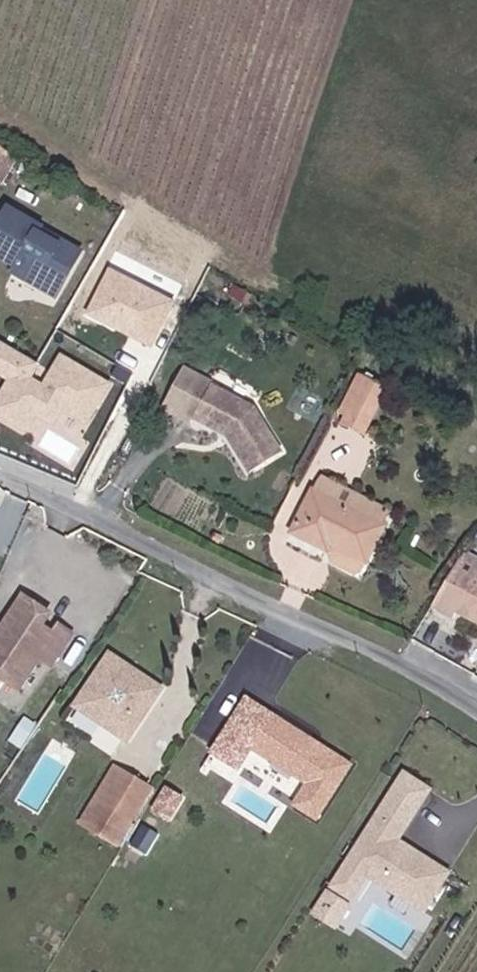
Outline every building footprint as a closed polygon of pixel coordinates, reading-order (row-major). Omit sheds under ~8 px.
[(39,284),(59,293),(77,254),(38,236),(41,229),(6,212),(0,225),(0,254),(23,264),(44,274),(39,284)] [(80,246),(41,229),(38,236),(77,254),(80,246)] [(19,274),(39,284),(44,274),(23,264),(19,274)] [(157,346),(180,297),(111,265),(88,314),(157,346)] [(115,377),(56,349),(50,362),(0,338),(0,373),(8,377),(0,393),(0,415),(33,431),(40,416),(58,425),(65,411),(93,424),(115,377)] [(370,433),(393,386),(361,371),(338,418),(370,433)] [(211,383),(200,417),(235,433),(260,466),(289,443),(258,401),(211,383)] [(330,465),(323,478),(392,518),(400,505),(330,465)] [(392,518),(323,478),(299,520),(335,540),(339,533),(373,553),(392,518)] [(432,601),(454,615),(459,608),(476,619),(476,547),(471,537),(432,601)] [(0,633),(0,677),(23,690),(41,657),(54,665),(72,632),(58,624),(53,633),(47,629),(44,635),(37,631),(40,626),(48,613),(20,597),(0,633)] [(44,635),(47,629),(40,626),(37,631),(44,635)] [(89,702),(142,736),(170,689),(118,658),(89,702)] [(293,804),(322,821),(358,757),(246,694),(212,755),(242,772),(254,751),(306,781),(293,804)] [(139,740),(142,736),(89,702),(87,706),(139,740)] [(0,781),(0,793),(33,815),(68,762),(29,737),(0,781)] [(103,819),(139,763),(132,759),(97,815),(103,819)] [(144,767),(139,763),(103,819),(108,822),(144,767)] [(416,764),(399,789),(424,805),(440,781),(416,764)] [(166,782),(144,767),(108,822),(133,840),(166,782)] [(154,809),(173,819),(186,795),(167,785),(154,809)] [(399,789),(356,851),(376,865),(431,902),(457,864),(407,830),(424,805),(399,789)] [(356,851),(340,875),(360,888),(376,865),(356,851)] [(342,915),(356,894),(336,881),(322,901),(342,915)]
